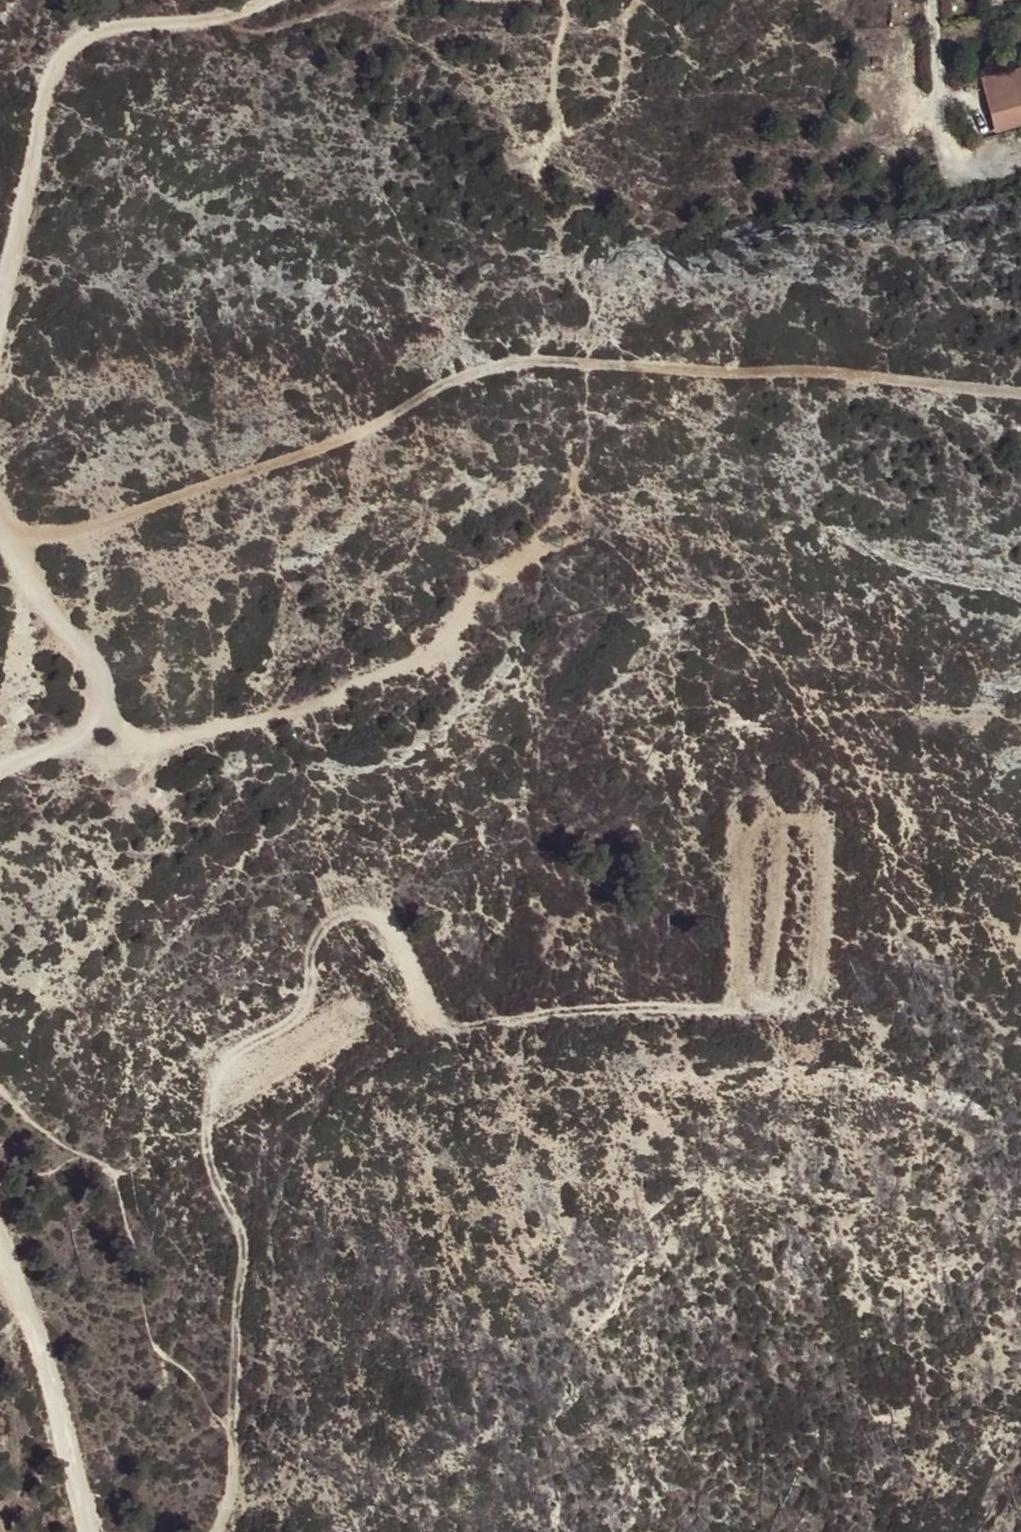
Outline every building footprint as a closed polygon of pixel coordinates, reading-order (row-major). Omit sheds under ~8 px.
[(989,91),(995,113),(1011,108),(1020,105),(1020,81),(989,91)] [(1011,108),(995,113),(1002,135),(1017,130),(1011,108)]
